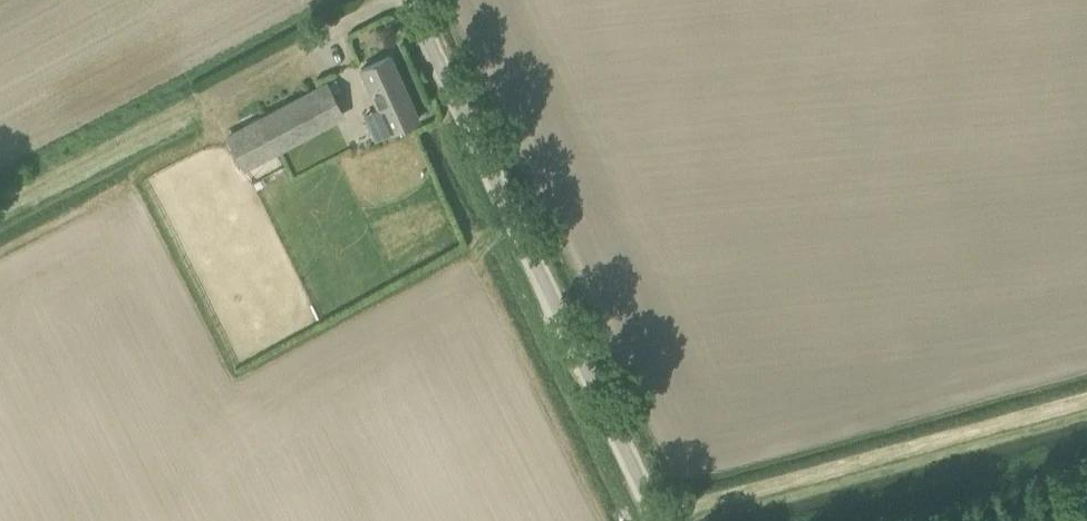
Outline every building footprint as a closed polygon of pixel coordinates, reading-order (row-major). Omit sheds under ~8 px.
[(389,132),(418,119),(389,56),(361,69),(389,132)] [(224,137),(239,167),(343,113),(327,84),(224,137)]
